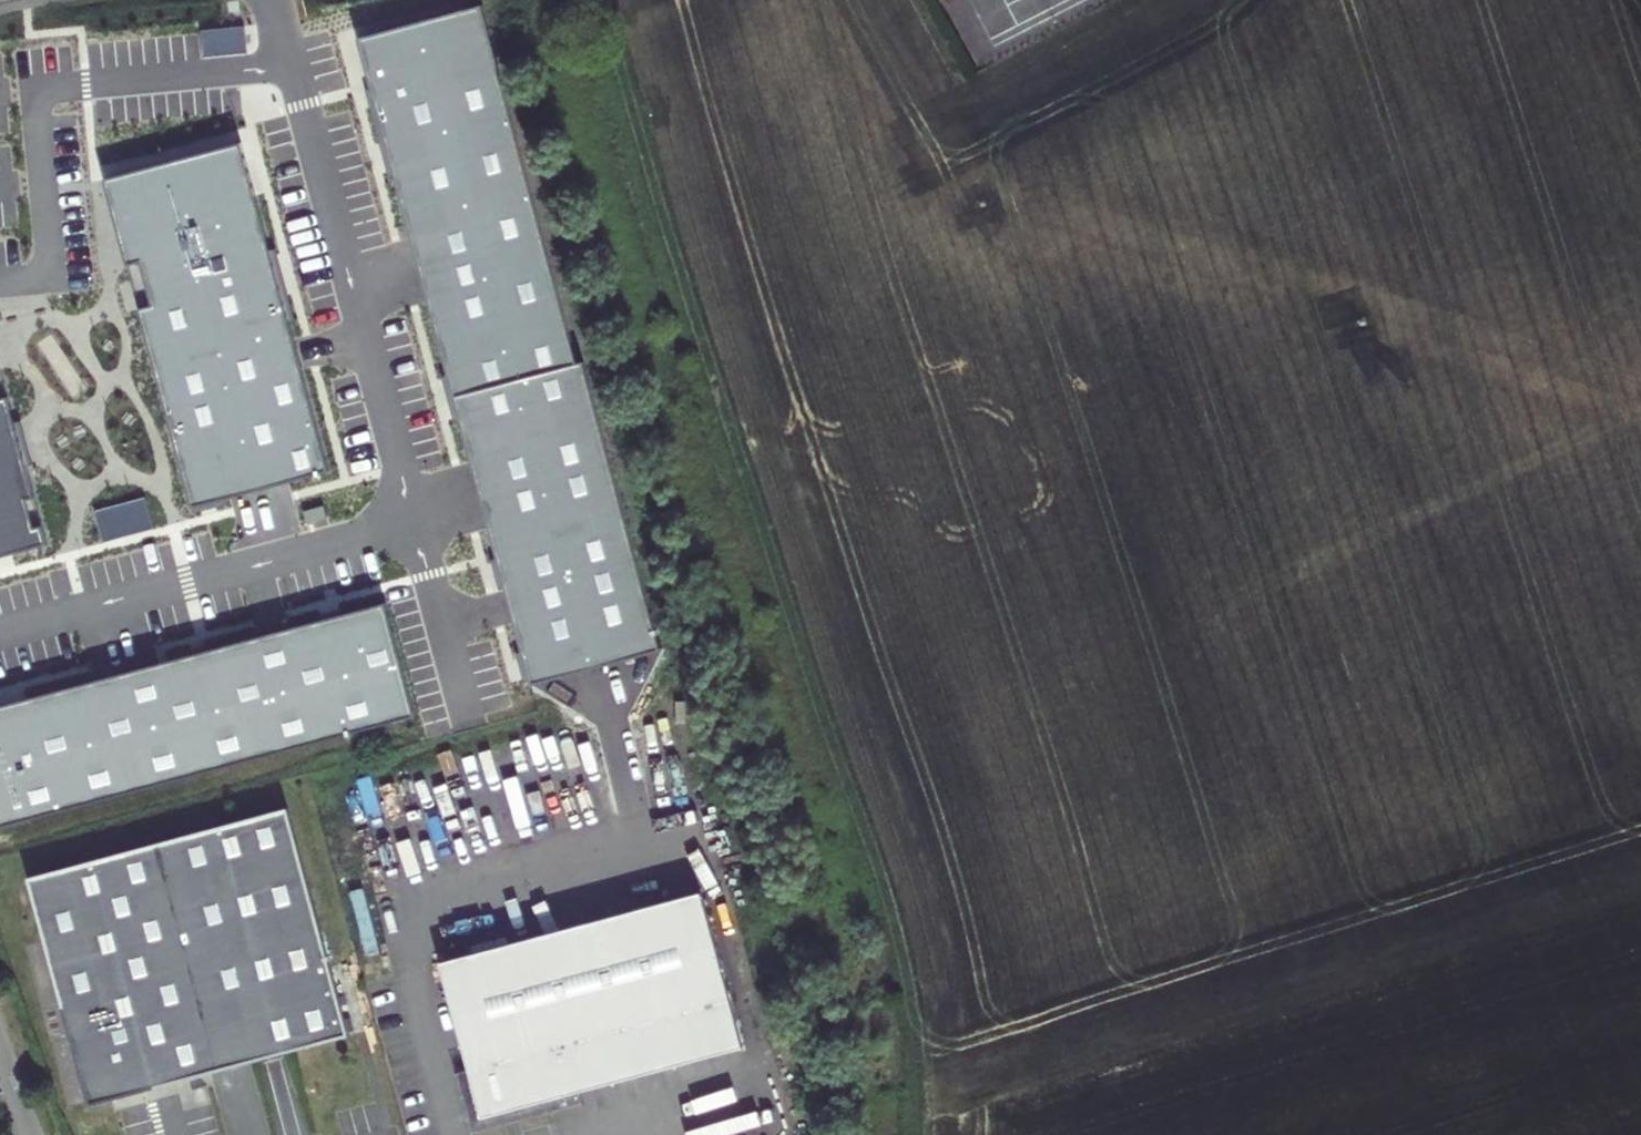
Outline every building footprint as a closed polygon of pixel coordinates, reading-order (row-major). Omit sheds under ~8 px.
[(579,363),(482,6),(359,39),(532,685),(663,650),(585,361),(579,363)] [(246,26),(197,32),(200,63),(236,59),(249,58),(246,26)] [(241,144),(105,180),(193,507),(330,471),(241,144)] [(48,545),(0,364),(0,558),(48,545)] [(145,499),(97,511),(106,543),(154,529),(145,499)] [(324,506),(304,511),(307,523),(327,518),(324,506)] [(1,827),(417,716),(386,604),(0,707),(0,824),(1,827)] [(297,811),(35,878),(93,1106),(354,1040),(297,811)] [(710,903),(448,966),(487,1117),(549,1102),(747,1053),(710,903)]
